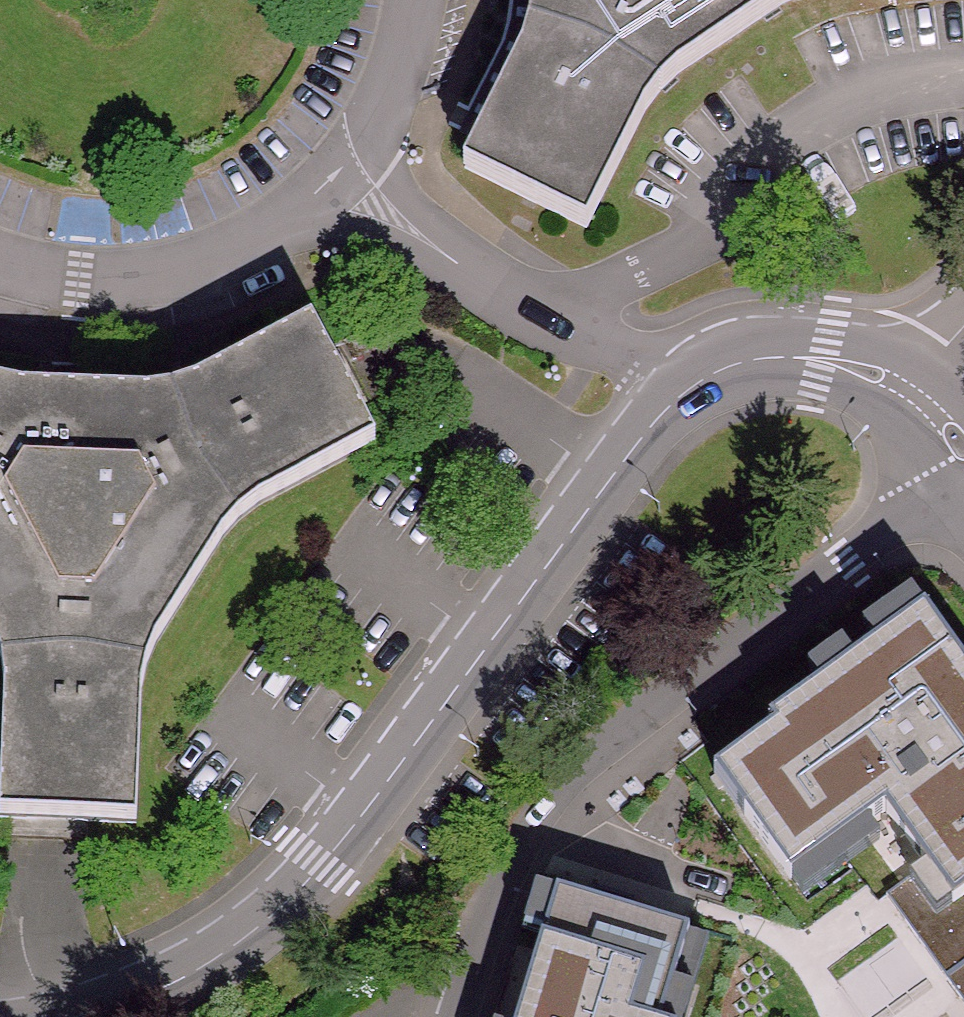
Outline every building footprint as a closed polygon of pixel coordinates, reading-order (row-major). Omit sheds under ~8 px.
[(569,231),(584,238),(645,108),(678,74),(717,44),(768,13),(796,1),(799,0),(523,0),(524,13),(520,36),(514,55),(460,182),(569,231)] [(5,687),(7,710),(4,814),(132,819),(137,694),(146,667),(222,540),(247,505),(370,437),(304,316),(206,369),(183,378),(165,380),(42,381),(18,381),(0,377),(0,664),(5,687)] [(880,654),(924,620),(910,602),(866,634),(880,654)] [(924,620),(880,654),(857,671),(824,697),(773,735),(778,743),(718,788),(792,886),(869,827),(888,812),(958,904),(963,900),(963,675),(924,620)] [(811,680),(824,697),(857,671),(843,654),(811,680)] [(884,847),(869,827),(792,886),(807,905),(884,847)] [(958,904),(933,871),(891,903),(963,998),(963,900),(958,904)] [(539,918),(562,925),(574,887),(551,880),(539,918)] [(670,1014),(696,926),(574,887),(533,1016),(677,1016),(670,1014)] [(677,1016),(688,1016),(713,931),(696,926),(670,1014),(677,1016)]
